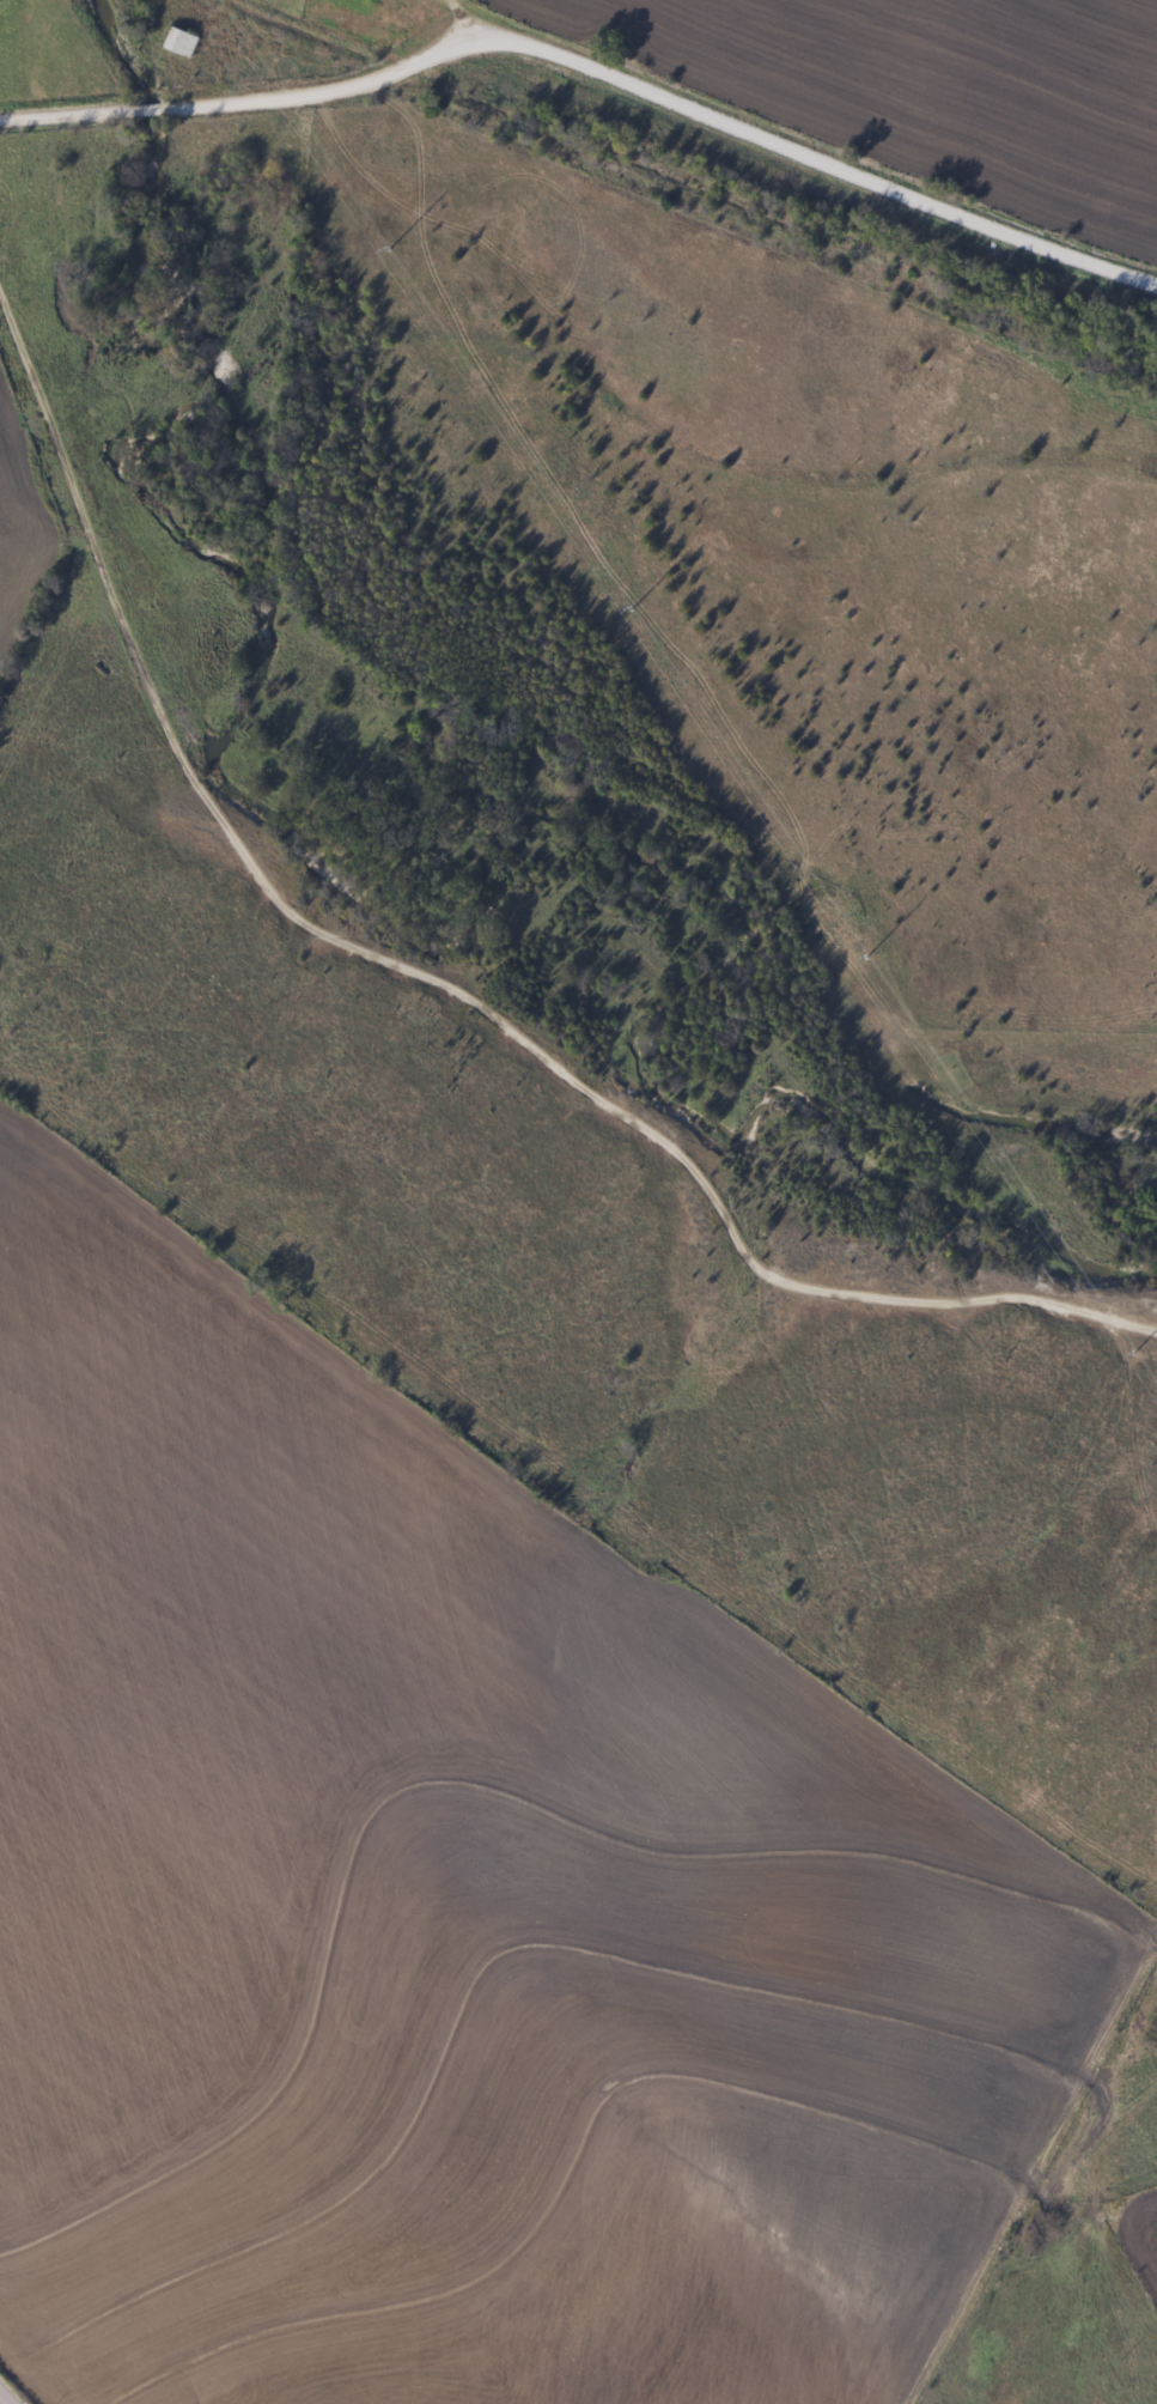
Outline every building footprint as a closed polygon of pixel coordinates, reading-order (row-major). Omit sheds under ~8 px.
[(196,38),(169,28),(160,50),(188,61),(196,38)]
